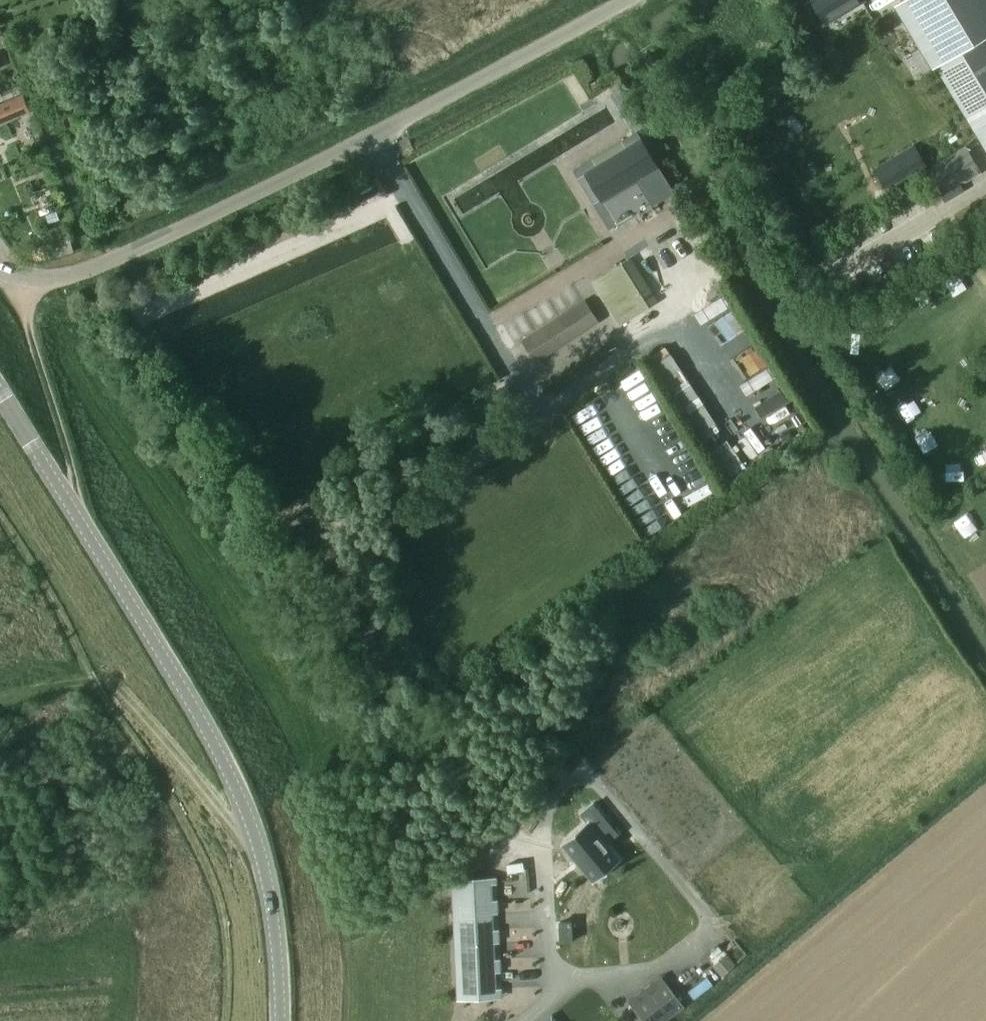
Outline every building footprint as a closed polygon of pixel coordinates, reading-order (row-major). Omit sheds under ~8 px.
[(863,0),(813,0),(826,22),(863,0)] [(937,68),(985,150),(985,42),(984,39),(985,38),(985,0),(905,0),(894,7),(933,70),(937,68)] [(0,104),(0,126),(32,112),(24,94),(0,104)] [(603,202),(660,168),(643,139),(586,173),(603,202)] [(926,165),(915,147),(875,171),(886,189),(926,165)] [(930,171),(943,194),(980,173),(966,150),(930,171)] [(659,302),(631,258),(592,282),(620,326),(625,323),(633,335),(654,322),(646,310),(659,302)] [(702,322),(733,303),(727,293),(695,312),(702,322)] [(536,364),(600,322),(585,299),(522,341),(536,364)] [(696,444),(718,432),(670,344),(648,356),(696,444)] [(622,378),(627,387),(647,376),(642,367),(622,378)] [(985,463),(985,443),(974,449),(983,465),(985,463)] [(716,449),(720,463),(736,459),(732,445),(716,449)] [(621,861),(593,827),(605,817),(594,804),(581,814),(588,823),(562,844),(594,883),(621,861)] [(498,879),(456,881),(462,1001),(503,999),(498,879)] [(573,942),(572,922),(560,922),(561,943),(573,942)] [(715,967),(722,975),(735,964),(727,956),(715,967)] [(644,1020),(665,1020),(685,1006),(662,976),(629,1001),(644,1020)] [(707,977),(689,990),(694,997),(712,984),(707,977)]
